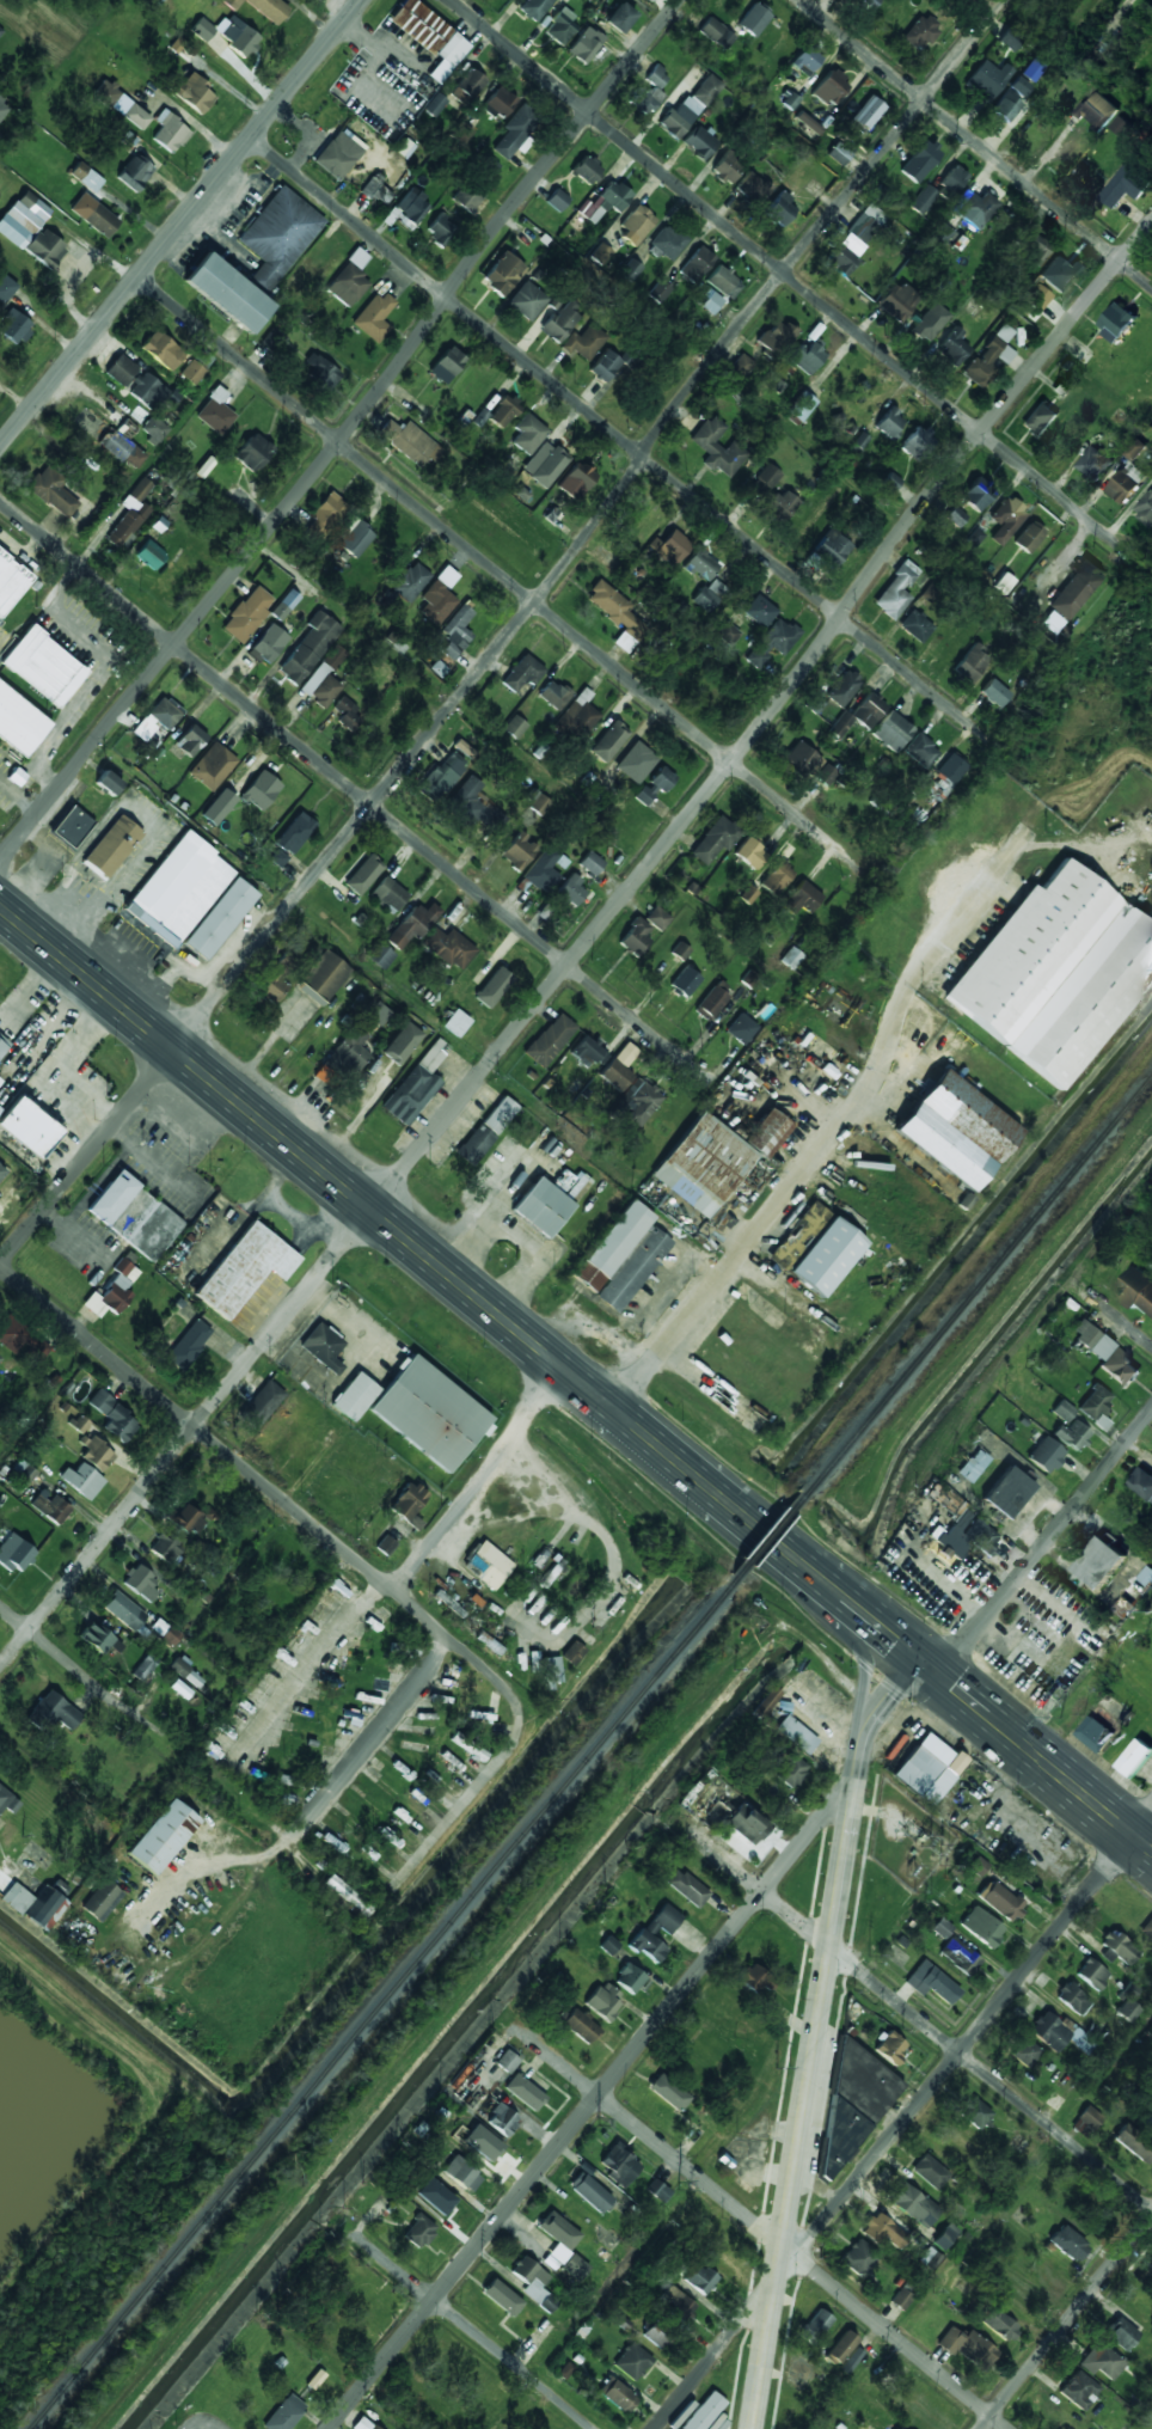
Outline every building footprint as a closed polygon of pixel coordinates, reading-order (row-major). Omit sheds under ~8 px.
[(279,0),(245,0),(244,2),(277,25),(289,8),(279,0)] [(440,61),(428,76),(440,85),(470,45),(413,0),(404,0),(388,21),(440,61)] [(526,0),(518,10),(535,24),(554,0),(526,0)] [(881,0),(857,0),(871,11),(881,0)] [(637,15),(621,2),(605,22),(621,35),(637,15)] [(771,16),(753,2),(736,25),(755,38),(771,16)] [(543,31),(560,47),(580,24),(563,8),(543,31)] [(261,39),(230,13),(216,30),(201,17),(190,31),(205,43),(214,32),(245,58),(261,39)] [(921,53),(940,27),(920,13),(901,39),(921,53)] [(697,32),(724,50),(734,35),(708,17),(697,32)] [(585,65),(604,38),(586,25),(567,52),(585,65)] [(1012,53),(1024,38),(1008,26),(997,41),(1012,53)] [(186,43),(178,36),(169,48),(177,54),(186,43)] [(823,59),(806,45),(790,64),(807,78),(823,59)] [(1021,74),(1033,84),(1046,65),(1034,56),(1021,74)] [(998,71),(983,59),(963,86),(987,104),(1013,70),(1003,63),(998,71)] [(655,66),(645,80),(659,90),(669,76),(655,66)] [(450,94),(467,107),(486,80),(469,68),(450,94)] [(851,84),(831,69),(812,93),(831,108),(851,84)] [(174,79),(166,88),(200,116),(215,98),(206,91),(210,86),(192,72),(181,85),(174,79)] [(705,108),(723,85),(708,74),(691,97),(705,108)] [(992,114),(1009,123),(1032,85),(1015,75),(992,114)] [(153,116),(103,80),(92,95),(142,131),(153,116)] [(517,100),(499,86),(483,107),(500,121),(517,100)] [(649,116),(662,93),(650,87),(647,91),(638,86),(628,104),(649,116)] [(800,100),(787,89),(778,100),(791,111),(800,100)] [(1075,112),(1102,131),(1119,108),(1097,91),(1087,105),(1083,101),(1075,112)] [(425,109),(433,117),(447,102),(439,94),(425,109)] [(864,134),(885,106),(869,95),(849,122),(864,134)] [(11,104),(0,96),(0,120),(11,104)] [(657,125),(676,140),(702,108),(686,96),(673,112),(670,109),(657,125)] [(490,150),(508,162),(540,116),(522,104),(490,150)] [(162,126),(152,139),(171,154),(190,131),(163,109),(154,120),(162,126)] [(794,119),(816,135),(822,128),(799,112),(794,119)] [(1131,123),(1120,115),(1112,128),(1123,135),(1131,123)] [(452,135),(462,145),(473,133),(462,123),(452,135)] [(718,143),(696,125),(681,143),(703,161),(718,143)] [(312,162),(339,182),(363,150),(336,130),(312,162)] [(940,150),(922,139),(900,173),(918,185),(940,150)] [(841,167),(851,154),(835,142),(825,156),(841,167)] [(745,161),(726,150),(711,174),(729,186),(745,161)] [(137,194),(155,168),(134,154),(116,179),(137,194)] [(571,172),(590,185),(602,168),(583,154),(571,172)] [(1128,162),(1099,196),(1115,209),(1129,192),(1138,200),(1151,182),(1151,181),(1128,162)] [(935,191),(948,202),(968,176),(955,165),(935,191)] [(94,194),(104,181),(88,169),(78,181),(94,194)] [(734,189),(759,206),(772,188),(749,170),(734,189)] [(384,179),(374,172),(361,190),(384,207),(393,195),(380,185),(384,179)] [(609,206),(618,213),(632,195),(610,178),(581,215),(594,225),(609,206)] [(485,194),(465,181),(452,201),(472,214),(485,194)] [(938,194),(927,184),(909,206),(920,215),(938,194)] [(246,284),(266,299),(325,219),(279,185),(237,242),(263,261),(246,284)] [(545,202),(560,213),(570,199),(556,188),(545,202)] [(21,250),(51,211),(24,189),(0,220),(0,234),(21,250)] [(978,199),(971,193),(954,213),(976,231),(999,204),(984,191),(978,199)] [(762,212),(774,223),(793,203),(781,192),(762,212)] [(108,237),(120,218),(80,194),(68,213),(108,237)] [(886,216),(867,203),(825,263),(844,277),(886,216)] [(635,245),(657,220),(637,204),(616,229),(635,245)] [(442,245),(455,227),(438,215),(425,234),(442,245)] [(646,248),(657,258),(661,253),(670,261),(689,240),(668,222),(646,248)] [(943,247),(955,234),(943,223),(931,236),(943,247)] [(24,250),(49,270),(67,247),(42,227),(24,250)] [(1039,266),(1051,245),(1031,234),(1019,255),(1039,266)] [(603,265),(610,249),(600,244),(593,260),(603,265)] [(678,272),(694,285),(716,259),(700,245),(678,272)] [(370,282),(358,273),(370,257),(358,247),(325,290),(350,309),(370,282)] [(481,284),(504,298),(524,265),(502,251),(481,284)] [(183,281),(251,334),(273,305),(206,253),(183,281)] [(1079,272),(1057,253),(1041,271),(1062,290),(1079,272)] [(642,267),(631,260),(621,275),(632,283),(642,267)] [(742,284),(718,265),(705,281),(730,300),(742,284)] [(3,304),(18,286),(4,275),(0,279),(0,301),(3,304)] [(919,299),(896,280),(875,305),(898,324),(919,299)] [(530,323),(548,299),(525,281),(506,305),(530,323)] [(390,328),(381,321),(396,303),(381,290),(352,324),(376,344),(390,328)] [(1097,327),(1117,342),(1137,316),(1118,301),(1097,327)] [(926,344),(950,315),(934,302),(910,331),(926,344)] [(564,305),(542,332),(557,344),(580,318),(564,305)] [(17,347),(33,326),(13,309),(0,325),(0,333),(17,347)] [(772,359),(795,333),(778,318),(755,343),(772,359)] [(579,337),(572,332),(562,344),(587,363),(607,336),(590,323),(579,337)] [(964,333),(954,325),(934,351),(955,367),(970,348),(959,339),(964,333)] [(140,347),(170,372),(185,354),(155,329),(140,347)] [(807,375),(824,357),(806,341),(789,359),(807,375)] [(428,371),(444,386),(466,360),(450,346),(428,371)] [(588,370),(602,384),(622,364),(607,350),(588,370)] [(342,374),(313,353),(301,370),(329,391),(342,374)] [(754,364),(742,353),(728,369),(740,380),(754,364)] [(104,372),(122,388),(138,370),(120,354),(104,372)] [(179,374),(193,386),(206,371),(192,359),(179,374)] [(152,411),(168,390),(145,372),(128,393),(152,411)] [(194,417),(220,436),(236,415),(220,404),(228,394),(217,386),(194,417)] [(801,423),(817,402),(802,390),(786,411),(801,423)] [(502,430),(521,406),(506,395),(488,419),(502,430)] [(1021,425),(1038,440),(1059,415),(1041,400),(1021,425)] [(754,416),(717,402),(713,412),(750,426),(754,416)] [(116,426),(123,416),(111,407),(104,417),(116,426)] [(875,427),(891,439),(904,420),(888,408),(875,427)] [(473,422),(481,425),(487,413),(479,409),(473,422)] [(548,431),(526,413),(513,428),(519,433),(511,443),(528,456),(548,431)] [(749,453),(731,441),(724,450),(714,443),(727,426),(710,414),(690,441),(708,454),(701,464),(712,472),(715,468),(730,479),(749,453)] [(141,431),(156,444),(166,431),(151,418),(141,431)] [(129,440),(138,428),(126,419),(117,430),(129,440)] [(407,422),(401,430),(387,420),(376,435),(421,469),(428,460),(432,463),(443,449),(407,422)] [(899,449),(920,463),(937,439),(915,425),(899,449)] [(147,455),(109,427),(96,445),(134,473),(147,455)] [(254,474),(274,448),(253,432),(234,458),(254,474)] [(1146,445),(1137,438),(1124,454),(1133,461),(1146,445)] [(521,471),(545,489),(569,459),(545,440),(521,471)] [(1098,483),(1113,459),(1091,445),(1076,469),(1098,483)] [(577,502),(597,476),(577,461),(557,487),(577,502)] [(1147,475),(1129,461),(1106,491),(1124,505),(1147,475)] [(60,488),(66,481),(45,464),(26,487),(66,520),(79,504),(60,488)] [(760,499),(782,475),(770,464),(749,488),(760,499)] [(881,484),(893,493),(902,481),(890,472),(881,484)] [(152,511),(140,502),(153,486),(143,477),(121,505),(128,511),(106,537),(121,549),(152,511)] [(977,513),(994,493),(977,477),(959,498),(977,513)] [(1151,488),(1132,510),(1151,527),(1151,489),(1151,488)] [(785,521),(798,501),(781,489),(767,509),(785,521)] [(999,527),(989,539),(1000,548),(1027,514),(1005,497),(988,518),(999,527)] [(967,514),(952,506),(944,521),(959,529),(967,514)] [(342,530),(347,533),(337,546),(356,559),(374,533),(351,517),(342,530)] [(1045,532),(1030,520),(1013,543),(1029,554),(1045,532)] [(812,553),(835,568),(852,544),(828,528),(812,553)] [(985,535),(976,528),(965,541),(974,548),(985,535)] [(153,571),(167,555),(148,539),(135,555),(153,571)] [(718,566),(695,550),(683,567),(707,582),(718,566)] [(32,578),(0,552),(0,617),(32,578)] [(1046,605),(1066,622),(1107,573),(1086,556),(1046,605)] [(903,591),(919,571),(905,560),(871,604),(893,621),(911,598),(903,591)] [(411,603),(431,575),(413,562),(407,572),(398,566),(385,585),(411,603)] [(446,591),(459,576),(447,566),(419,597),(427,604),(420,612),(436,626),(458,602),(446,591)] [(993,587),(1004,595),(1014,581),(1003,573),(993,587)] [(705,589),(701,586),(690,601),(708,614),(726,589),(713,579),(705,589)] [(647,628),(627,612),(632,606),(599,580),(585,599),(623,630),(613,643),(626,654),(647,628)] [(920,595),(928,603),(939,590),(931,583),(920,595)] [(242,645),(268,612),(265,609),(274,599),(256,585),(221,628),(242,645)] [(743,611),(763,628),(777,611),(757,594),(743,611)] [(440,633),(449,640),(443,649),(431,640),(423,650),(447,668),(472,635),(463,627),(474,613),(462,604),(440,633)] [(934,627),(912,609),(898,626),(920,644),(934,627)] [(277,671),(297,687),(341,629),(317,610),(306,624),(311,628),(277,671)] [(756,669),(773,648),(783,655),(800,634),(778,616),(744,660),(756,669)] [(730,647),(740,633),(724,620),(714,634),(730,647)] [(251,650),(270,664),(290,638),(271,623),(251,650)] [(58,708),(87,670),(29,626),(0,663),(58,708)] [(299,689),(325,709),(342,686),(329,676),(347,654),(335,644),(299,689)] [(973,644),(953,670),(970,684),(991,659),(973,644)] [(501,684),(514,693),(524,680),(532,687),(545,669),(523,653),(501,684)] [(826,696),(841,708),(863,681),(847,669),(826,696)] [(550,678),(537,696),(558,712),(571,695),(550,678)] [(979,695),(1001,708),(1011,693),(990,679),(979,695)] [(0,683),(0,739),(26,758),(53,723),(0,683)] [(601,715),(585,704),(593,694),(582,687),(560,719),(586,737),(601,715)] [(813,690),(804,708),(818,714),(826,696),(813,690)] [(854,720),(867,731),(887,706),(869,691),(849,716),(844,711),(828,731),(839,740),(854,720)] [(184,714),(162,696),(132,733),(146,744),(161,726),(168,733),(184,714)] [(342,713),(336,724),(354,732),(360,719),(353,716),(358,705),(340,697),(334,709),(342,713)] [(914,729),(890,710),(871,734),(895,753),(914,729)] [(502,730),(516,741),(528,725),(514,715),(502,730)] [(630,733),(614,720),(589,751),(604,764),(630,733)] [(190,759),(207,736),(191,724),(174,746),(190,759)] [(924,770),(940,751),(918,733),(902,751),(924,770)] [(658,758),(635,740),(614,768),(636,785),(658,758)] [(817,757),(798,740),(781,760),(800,776),(817,757)] [(211,793),(238,761),(214,741),(188,773),(211,793)] [(466,768),(448,752),(417,788),(434,804),(466,768)] [(969,768),(952,753),(922,787),(939,802),(969,768)] [(644,806),(659,788),(663,792),(676,777),(662,766),(644,787),(643,786),(634,797),(644,806)] [(112,796),(122,782),(104,770),(94,784),(112,796)] [(262,812),(281,785),(260,770),(240,797),(262,812)] [(495,833),(505,817),(474,798),(482,784),(466,774),(447,805),(495,833)] [(211,803),(225,814),(237,799),(223,788),(211,803)] [(541,816),(550,802),(540,794),(530,808),(541,816)] [(74,850),(93,821),(70,805),(50,834),(74,850)] [(315,824),(298,811),(274,845),(278,848),(269,860),(280,869),(289,856),(291,858),(315,824)] [(143,834),(120,814),(82,860),(106,879),(143,834)] [(689,853),(706,866),(720,849),(724,852),(741,832),(720,815),(689,853)] [(174,950),(235,870),(184,831),(123,910),(174,950)] [(517,872),(538,849),(520,833),(499,855),(517,872)] [(734,855),(755,871),(768,854),(746,837),(734,855)] [(549,895),(561,876),(550,869),(554,863),(564,869),(570,860),(546,845),(524,879),(549,895)] [(605,863),(589,851),(578,864),(594,877),(605,863)] [(384,867),(370,854),(344,884),(358,896),(384,867)] [(1062,1092),(1151,971),(1151,928),(1061,860),(1038,891),(1028,884),(941,1001),(1062,1092)] [(775,897),(794,872),(779,861),(760,885),(775,897)] [(395,913),(409,893),(384,876),(370,896),(395,913)] [(257,895),(235,877),(182,943),(204,961),(257,895)] [(800,907),(810,914),(823,896),(800,880),(782,907),(794,915),(800,907)] [(425,910),(414,903),(387,942),(399,951),(410,935),(419,941),(441,910),(430,903),(425,910)] [(662,931),(671,916),(654,906),(645,921),(662,931)] [(654,931),(638,918),(618,942),(634,956),(654,931)] [(458,973),(477,950),(451,929),(445,936),(434,927),(422,942),(458,973)] [(364,956),(383,971),(396,956),(377,940),(364,956)] [(670,953),(683,962),(691,950),(679,941),(670,953)] [(326,1004),(352,971),(326,951),(300,984),(326,1004)] [(282,981),(293,968),(282,958),(255,987),(274,1004),(289,987),(282,981)] [(474,999),(491,1010),(512,977),(496,966),(474,999)] [(670,985),(686,998),(702,979),(685,966),(670,985)] [(732,991),(719,980),(695,1009),(709,1020),(732,991)] [(380,1027),(391,1013),(375,1000),(363,1014),(380,1027)] [(471,1021),(456,1009),(442,1026),(457,1039),(471,1021)] [(524,1054),(543,1069),(576,1027),(557,1012),(524,1054)] [(725,1033),(745,1046),(758,1026),(738,1013),(725,1033)] [(423,1035),(406,1022),(382,1053),(399,1066),(423,1035)] [(333,1069),(337,1064),(353,1076),(370,1055),(360,1046),(367,1037),(354,1026),(325,1061),(333,1069)] [(569,1054),(588,1069),(604,1050),(585,1035),(569,1054)] [(8,1042),(0,1036),(0,1054),(8,1042)] [(449,1050),(435,1040),(381,1108),(406,1128),(442,1082),(431,1073),(449,1050)] [(633,1077),(613,1058),(598,1074),(618,1093),(633,1077)] [(1011,1128),(964,1187),(889,1126),(937,1067),(1011,1128)] [(621,1105),(629,1112),(625,1117),(638,1128),(664,1096),(642,1079),(621,1105)] [(40,1160),(63,1132),(19,1096),(0,1119),(0,1128),(40,1160)] [(481,1123),(495,1135),(518,1108),(504,1096),(481,1123)] [(767,1160),(791,1124),(766,1108),(742,1144),(767,1160)] [(700,1111),(650,1176),(706,1219),(756,1155),(700,1111)] [(473,1166),(496,1138),(479,1124),(456,1152),(473,1166)] [(86,1212),(155,1263),(185,1222),(117,1171),(86,1212)] [(548,1239),(574,1204),(536,1177),(511,1212),(548,1239)] [(618,1314),(672,1242),(648,1224),(654,1217),(630,1199),(570,1278),(618,1314)] [(816,1298),(779,1267),(821,1216),(858,1246),(816,1298)] [(300,1258),(252,1220),(193,1295),(227,1322),(267,1270),(282,1282),(300,1258)] [(82,1305),(98,1318),(106,1308),(115,1316),(132,1296),(125,1290),(140,1273),(121,1257),(112,1269),(118,1274),(99,1297),(93,1292),(82,1305)] [(1139,1266),(1119,1292),(1151,1318),(1151,1276),(1139,1266)] [(31,1336),(8,1316),(0,1325),(0,1343),(13,1355),(31,1336)] [(165,1358),(183,1371),(213,1332),(196,1318),(165,1358)] [(1139,1372),(1129,1365),(1130,1363),(1113,1348),(1113,1347),(1086,1326),(1080,1321),(1071,1332),(1077,1338),(1073,1342),(1099,1364),(1097,1368),(1125,1390),(1139,1372)] [(336,1377),(344,1367),(332,1358),(345,1343),(319,1322),(299,1346),(336,1377)] [(367,1411),(448,1474),(491,1417),(410,1354),(367,1411)] [(378,1387),(354,1371),(331,1407),(355,1423),(378,1387)] [(281,1388),(265,1379),(243,1416),(259,1425),(281,1388)] [(1074,1411),(1102,1433),(1109,1425),(1102,1419),(1108,1412),(1104,1409),(1108,1406),(1104,1403),(1109,1399),(1092,1383),(1087,1389),(1091,1391),(1074,1411)] [(103,1427),(125,1444),(141,1423),(97,1390),(87,1403),(109,1419),(103,1427)] [(1052,1415),(1066,1422),(1073,1408),(1058,1401),(1052,1415)] [(1064,1428),(1059,1425),(1052,1433),(1073,1452),(1089,1434),(1072,1419),(1064,1428)] [(1048,1475),(1065,1454),(1044,1437),(1027,1458),(1048,1475)] [(972,1483),(991,1457),(976,1446),(957,1474),(972,1483)] [(66,1468),(58,1478),(90,1501),(105,1480),(81,1462),(73,1473),(66,1468)] [(1006,1521),(1034,1487),(1009,1466),(981,1499),(1006,1521)] [(1151,1501),(1151,1476),(1141,1468),(1128,1485),(1151,1501)] [(428,1497),(412,1482),(389,1507),(416,1532),(423,1524),(412,1514),(428,1497)] [(57,1526),(71,1508),(53,1495),(51,1499),(40,1491),(29,1506),(57,1526)] [(938,1503),(950,1513),(960,1501),(948,1491),(938,1503)] [(165,1519),(198,1538),(212,1513),(206,1509),(203,1515),(184,1504),(179,1513),(171,1509),(165,1519)] [(972,1543),(987,1556),(1001,1540),(967,1510),(938,1544),(957,1560),(972,1543)] [(172,1565),(184,1546),(162,1532),(150,1551),(172,1565)] [(11,1533),(0,1546),(0,1562),(18,1576),(36,1553),(11,1533)] [(397,1544),(386,1535),(375,1547),(386,1557),(397,1544)] [(1101,1591),(1127,1556),(1101,1535),(1073,1570),(1101,1591)] [(488,1591),(513,1570),(486,1540),(461,1562),(488,1591)] [(550,1552),(541,1546),(528,1564),(536,1570),(550,1552)] [(122,1582),(150,1604),(158,1593),(150,1586),(156,1578),(137,1563),(122,1582)] [(1150,1587),(1151,1584),(1151,1568),(1150,1566),(1139,1578),(1150,1587)] [(139,1625),(147,1616),(115,1590),(102,1607),(142,1639),(148,1631),(139,1625)] [(79,1636),(102,1655),(109,1647),(118,1654),(124,1646),(92,1620),(79,1636)] [(149,1633),(176,1645),(182,1632),(155,1620),(149,1633)] [(419,1648),(391,1642),(389,1650),(417,1656),(419,1648)] [(571,1666),(583,1651),(572,1642),(560,1657),(571,1666)] [(131,1674),(144,1686),(152,1676),(148,1673),(159,1660),(149,1652),(131,1674)] [(539,1673),(538,1652),(529,1652),(530,1673),(539,1673)] [(204,1681),(188,1669),(192,1663),(180,1654),(170,1668),(197,1690),(204,1681)] [(558,1659),(544,1659),(544,1687),(558,1687),(558,1659)] [(169,1688),(186,1700),(192,1692),(175,1679),(169,1688)] [(756,1719),(777,1694),(771,1689),(750,1714),(756,1719)] [(26,1719),(43,1732),(53,1720),(70,1732),(82,1715),(47,1690),(26,1719)] [(1076,1733),(1098,1754),(1115,1734),(1091,1714),(1076,1733)] [(803,1758),(771,1731),(783,1715),(816,1743),(803,1758)] [(483,1762),(488,1755),(454,1733),(449,1740),(483,1762)] [(1139,1737),(1116,1767),(1130,1779),(1151,1750),(1151,1748),(1139,1737)] [(902,1762),(927,1786),(942,1769),(917,1746),(902,1762)] [(773,1778),(791,1789),(808,1768),(790,1755),(773,1778)] [(4,1808),(13,1815),(22,1803),(0,1786),(0,1813),(4,1808)] [(963,1807),(970,1812),(981,1794),(974,1789),(963,1807)] [(126,1854),(155,1877),(199,1821),(171,1798),(126,1854)] [(707,1817),(719,1822),(725,1806),(715,1801),(707,1817)] [(768,1827),(739,1803),(722,1823),(752,1847),(768,1827)] [(664,1883),(698,1909),(710,1895),(676,1867),(664,1883)] [(366,1914),(372,1906),(331,1876),(325,1883),(366,1914)] [(100,1924),(123,1894),(104,1879),(81,1908),(100,1924)] [(68,1903),(62,1898),(69,1889),(58,1880),(51,1889),(44,1884),(33,1898),(13,1882),(0,1899),(0,1900),(45,1934),(68,1903)] [(980,1899),(1011,1925),(1025,1907),(994,1882),(980,1899)] [(681,1916),(662,1902),(630,1947),(655,1965),(667,1950),(650,1937),(657,1927),(668,1935),(681,1916)] [(989,1951),(1005,1932),(974,1907),(958,1926),(989,1951)] [(1151,1941),(1151,1916),(1140,1931),(1151,1941)] [(1099,1942),(1126,1968),(1139,1954),(1113,1929),(1099,1942)] [(609,1956),(619,1946),(608,1936),(599,1946),(609,1956)] [(982,1960),(950,1937),(937,1954),(969,1978),(982,1960)] [(1109,1976),(1086,1958),(1074,1974),(1097,1991),(1109,1976)] [(948,2006),(960,1993),(924,1960),(903,1982),(920,1997),(927,1989),(948,2006)] [(631,1995),(645,1978),(626,1963),(612,1980),(631,1995)] [(736,1980),(760,2000),(774,1983),(750,1963),(736,1980)] [(1055,1994),(1078,2018),(1091,2005),(1067,1981),(1055,1994)] [(1125,2003),(1116,2013),(1129,2024),(1140,2009),(1130,2002),(1140,1990),(1129,1982),(1117,1997),(1125,2003)] [(619,1996),(595,1984),(583,2008),(608,2020),(619,1996)] [(587,2046),(600,2031),(574,2008),(560,2024),(587,2046)] [(1096,2043),(1064,2019),(1059,2024),(1042,2011),(1027,2032),(1058,2054),(1067,2041),(1086,2056),(1096,2043)] [(908,2046),(887,2032),(872,2052),(895,2067),(908,2046)] [(823,2158),(844,2161),(888,2105),(888,2106),(904,2085),(843,2037),(838,2043),(823,2158)] [(1010,2055),(1028,2069),(1041,2052),(1023,2038),(1010,2055)] [(492,2064),(507,2075),(517,2061),(504,2050),(492,2064)] [(505,2090),(529,2110),(544,2091),(520,2072),(505,2090)] [(647,2095),(669,2117),(687,2098),(664,2076),(647,2095)] [(958,2113),(979,2131),(992,2116),(972,2098),(958,2113)] [(520,2121),(497,2103),(483,2119),(504,2139),(520,2121)] [(1071,2127),(1087,2139),(1104,2117),(1088,2105),(1071,2127)] [(505,2152),(467,2122),(454,2139),(491,2168),(505,2152)] [(1125,2124),(1113,2139),(1145,2166),(1151,2157),(1151,2148),(1125,2124)] [(623,2189),(642,2165),(614,2143),(595,2167),(623,2189)] [(936,2191),(950,2176),(925,2154),(911,2170),(936,2191)] [(470,2192),(482,2177),(454,2155),(441,2171),(470,2192)] [(827,2179),(833,2171),(826,2167),(820,2176),(827,2179)] [(599,2214),(612,2199),(582,2173),(569,2186),(599,2214)] [(662,2203),(671,2192),(654,2179),(645,2191),(662,2203)] [(937,2233),(924,2220),(933,2209),(903,2182),(888,2198),(918,2227),(915,2231),(929,2243),(937,2233)] [(424,2203),(443,2217),(456,2199),(437,2185),(424,2203)] [(598,2222),(593,2228),(558,2199),(545,2216),(583,2247),(592,2237),(612,2254),(621,2241),(598,2222)] [(556,2243),(542,2261),(554,2271),(582,2235),(549,2210),(536,2227),(556,2243)] [(882,2248),(887,2241),(897,2250),(907,2238),(874,2213),(859,2232),(882,2248)] [(402,2235),(418,2250),(436,2229),(421,2214),(402,2235)] [(959,2232),(948,2222),(932,2243),(943,2252),(959,2232)] [(1089,2248),(1064,2223),(1048,2240),(1073,2264),(1089,2248)] [(839,2263),(862,2278),(878,2254),(856,2239),(839,2263)] [(918,2260),(930,2270),(941,2257),(929,2247),(918,2260)] [(589,2266),(572,2253),(560,2268),(578,2282),(589,2266)] [(526,2284),(520,2292),(549,2314),(557,2302),(539,2289),(549,2277),(522,2256),(509,2271),(526,2284)] [(682,2281),(704,2296),(718,2278),(697,2262),(682,2281)] [(505,2320),(520,2303),(495,2283),(482,2300),(505,2320)] [(697,2307),(669,2284),(655,2302),(682,2324),(697,2307)] [(901,2311),(913,2296),(901,2287),(889,2301),(901,2311)] [(1007,2342),(1018,2326),(989,2307),(980,2323),(1007,2342)] [(832,2320),(819,2308),(796,2333),(809,2345),(832,2320)] [(1139,2333),(1116,2315),(1103,2333),(1126,2351),(1139,2333)] [(674,2332),(654,2317),(639,2336),(661,2350),(674,2332)] [(968,2330),(962,2337),(949,2326),(937,2342),(980,2374),(997,2352),(968,2330)] [(822,2357),(833,2368),(858,2341),(846,2330),(822,2357)] [(1077,2363),(1096,2380),(1101,2374),(1109,2380),(1125,2363),(1097,2341),(1077,2363)] [(612,2364),(633,2382),(652,2360),(631,2342),(612,2364)] [(864,2352),(856,2347),(839,2368),(847,2374),(864,2352)] [(306,2384),(313,2390),(325,2375),(318,2369),(306,2384)] [(1101,2391),(1078,2369),(1058,2391),(1080,2411),(1101,2391)] [(637,2396),(606,2379),(596,2396),(627,2413),(637,2396)] [(725,2403),(710,2391),(679,2428),(704,2428),(725,2403)] [(287,2392),(262,2428),(263,2428),(289,2428),(305,2405),(287,2392)] [(360,2416),(351,2428),(379,2428),(360,2416)]
